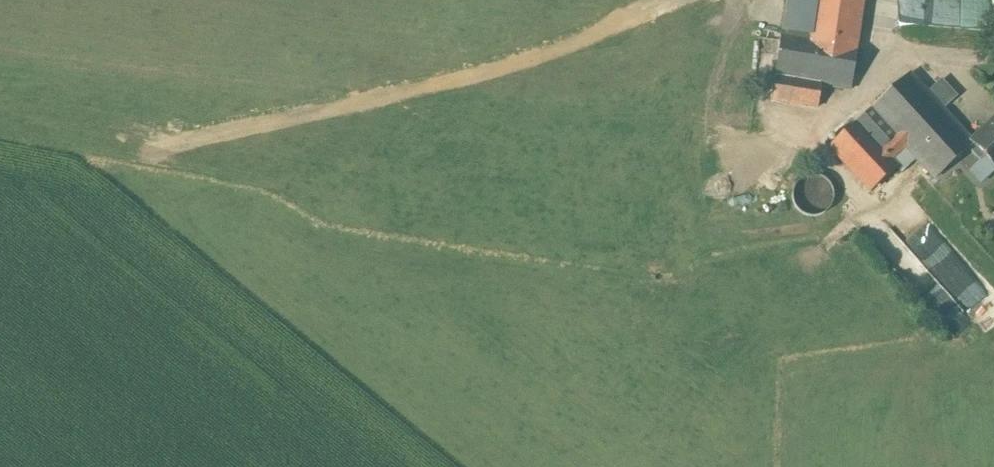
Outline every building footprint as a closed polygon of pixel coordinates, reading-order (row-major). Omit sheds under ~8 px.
[(787,33),(811,37),(817,0),(792,0),(787,33)] [(811,37),(856,44),(862,0),(817,0),(811,37)] [(787,33),(782,32),(775,77),(821,84),(851,89),(858,45),(856,44),(811,37),(787,33)] [(927,92),(910,74),(871,109),(896,136),(881,150),(856,123),(829,147),(871,191),(898,168),(891,160),(905,148),(916,160),(934,180),(967,149),(973,143),(972,142),(943,111),(927,92)] [(821,84),(775,77),(771,100),(818,107),(821,84)] [(942,79),(927,92),(943,111),(958,97),(942,79)] [(896,136),(871,109),(856,123),(881,150),(896,136)] [(972,142),(973,143),(967,149),(979,161),(984,156),(993,167),(993,121),(972,142)] [(905,148),(891,160),(898,168),(902,172),(916,160),(905,148)] [(984,156),(968,171),(980,184),(993,172),(993,167),(984,156)] [(831,205),(833,199),(833,192),(830,186),(826,181),(820,178),(814,176),(807,177),(801,180),(796,185),(793,191),(792,197),(794,204),(797,210),(803,214),(809,217),(816,217),(822,215),(827,211),(831,205)]
